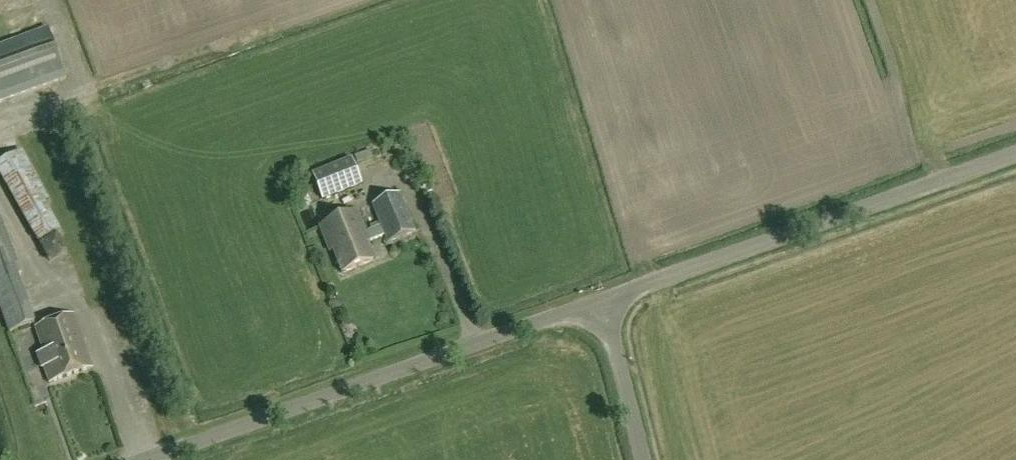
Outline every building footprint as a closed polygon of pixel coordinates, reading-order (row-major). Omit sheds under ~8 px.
[(65,78),(49,30),(0,47),(0,101),(65,78)] [(17,139),(0,147),(0,179),(38,245),(63,231),(21,158),(31,152),(24,139),(18,142),(17,139)] [(352,160),(313,175),(322,200),(362,185),(352,160)] [(388,244),(415,233),(400,195),(373,205),(382,228),(366,234),(357,212),(344,217),(342,211),(331,215),(333,221),(320,227),(330,252),(334,251),(343,274),(373,262),(366,244),(385,236),(388,244)] [(35,323),(14,266),(17,265),(0,218),(0,304),(10,332),(35,323)] [(92,369),(73,316),(36,329),(46,360),(43,361),(32,329),(20,333),(33,372),(44,368),(49,384),(92,369)]
